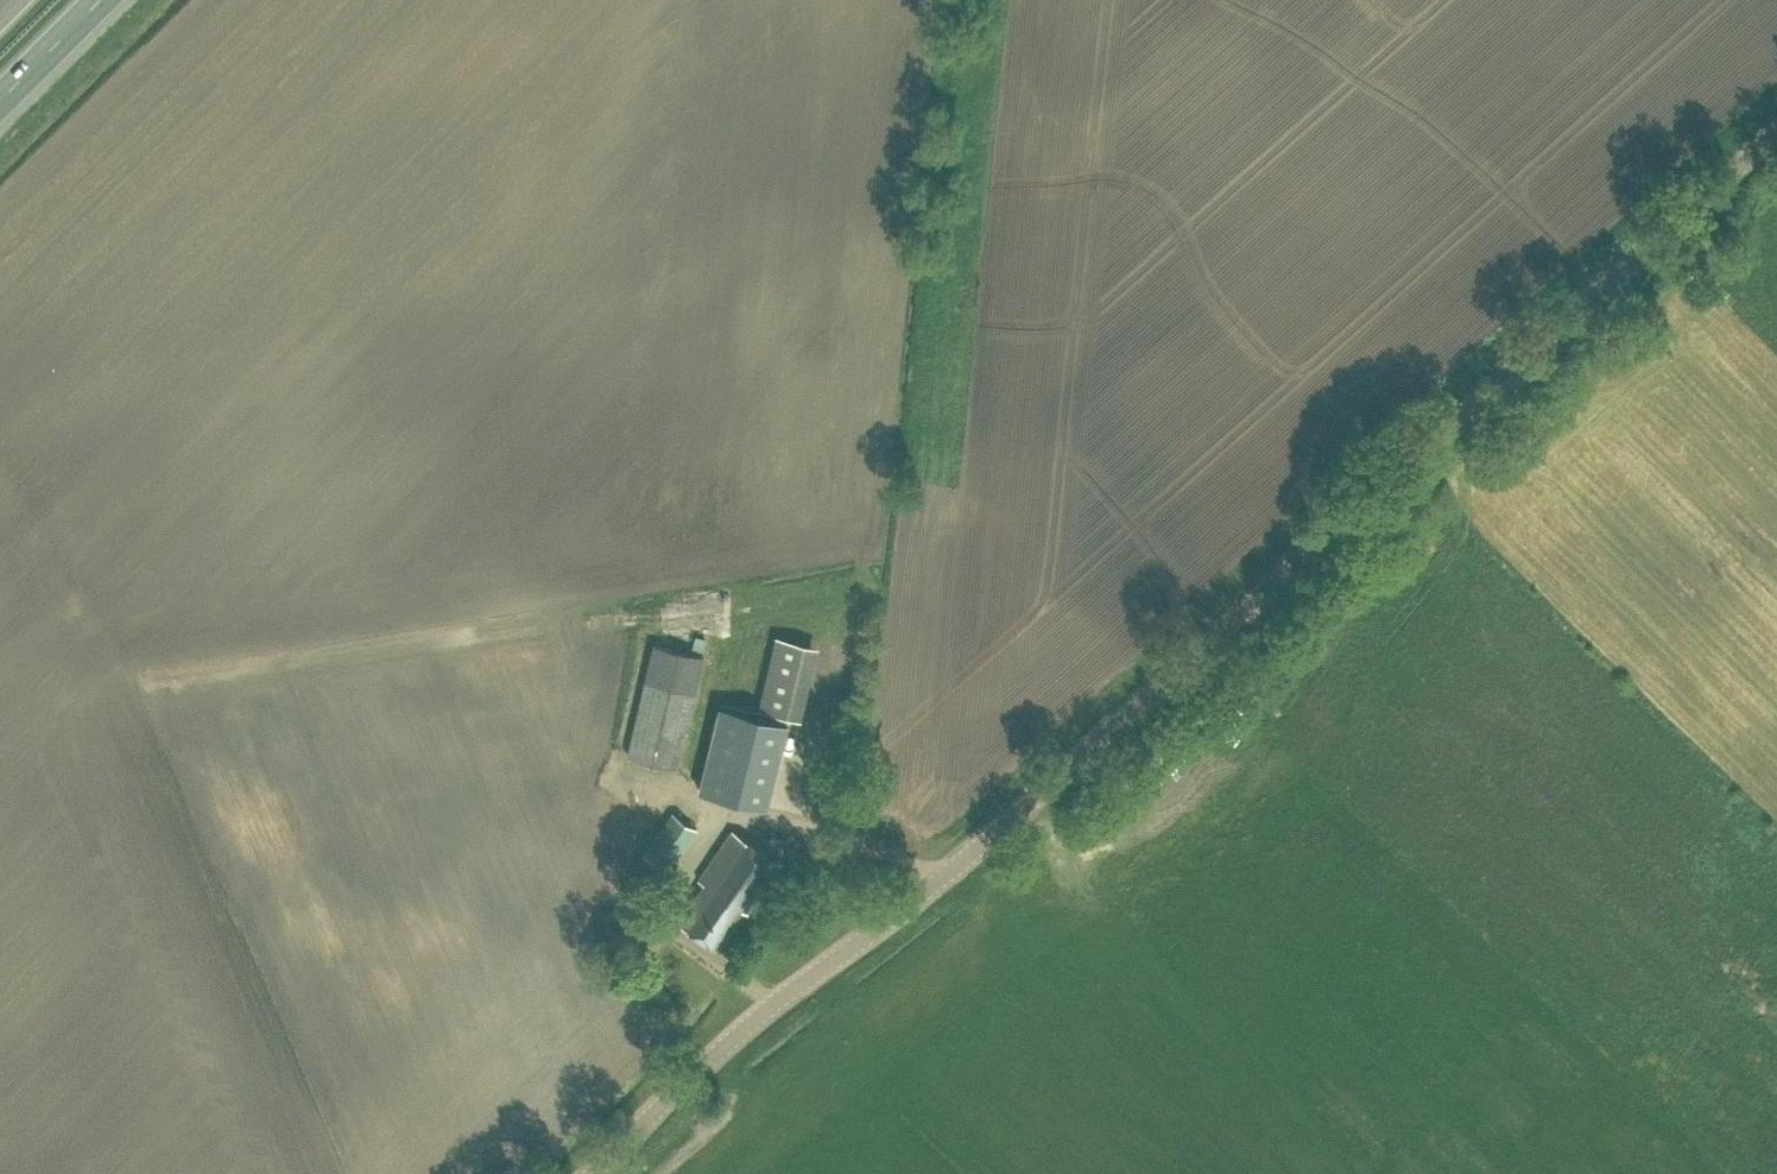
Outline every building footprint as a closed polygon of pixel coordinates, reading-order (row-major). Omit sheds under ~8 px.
[(811,641),(774,633),(758,708),(794,716),(811,641)] [(703,653),(651,641),(625,753),(691,768),(699,732),(685,729),(703,653)] [(720,703),(699,789),(766,805),(787,720),(720,703)] [(1236,746),(1248,737),(1237,723),(1225,733),(1236,746)] [(695,827),(670,810),(642,852),(668,869),(695,827)] [(784,861),(735,828),(702,877),(708,883),(682,921),(719,946),(744,908),(750,912),(784,861)]
